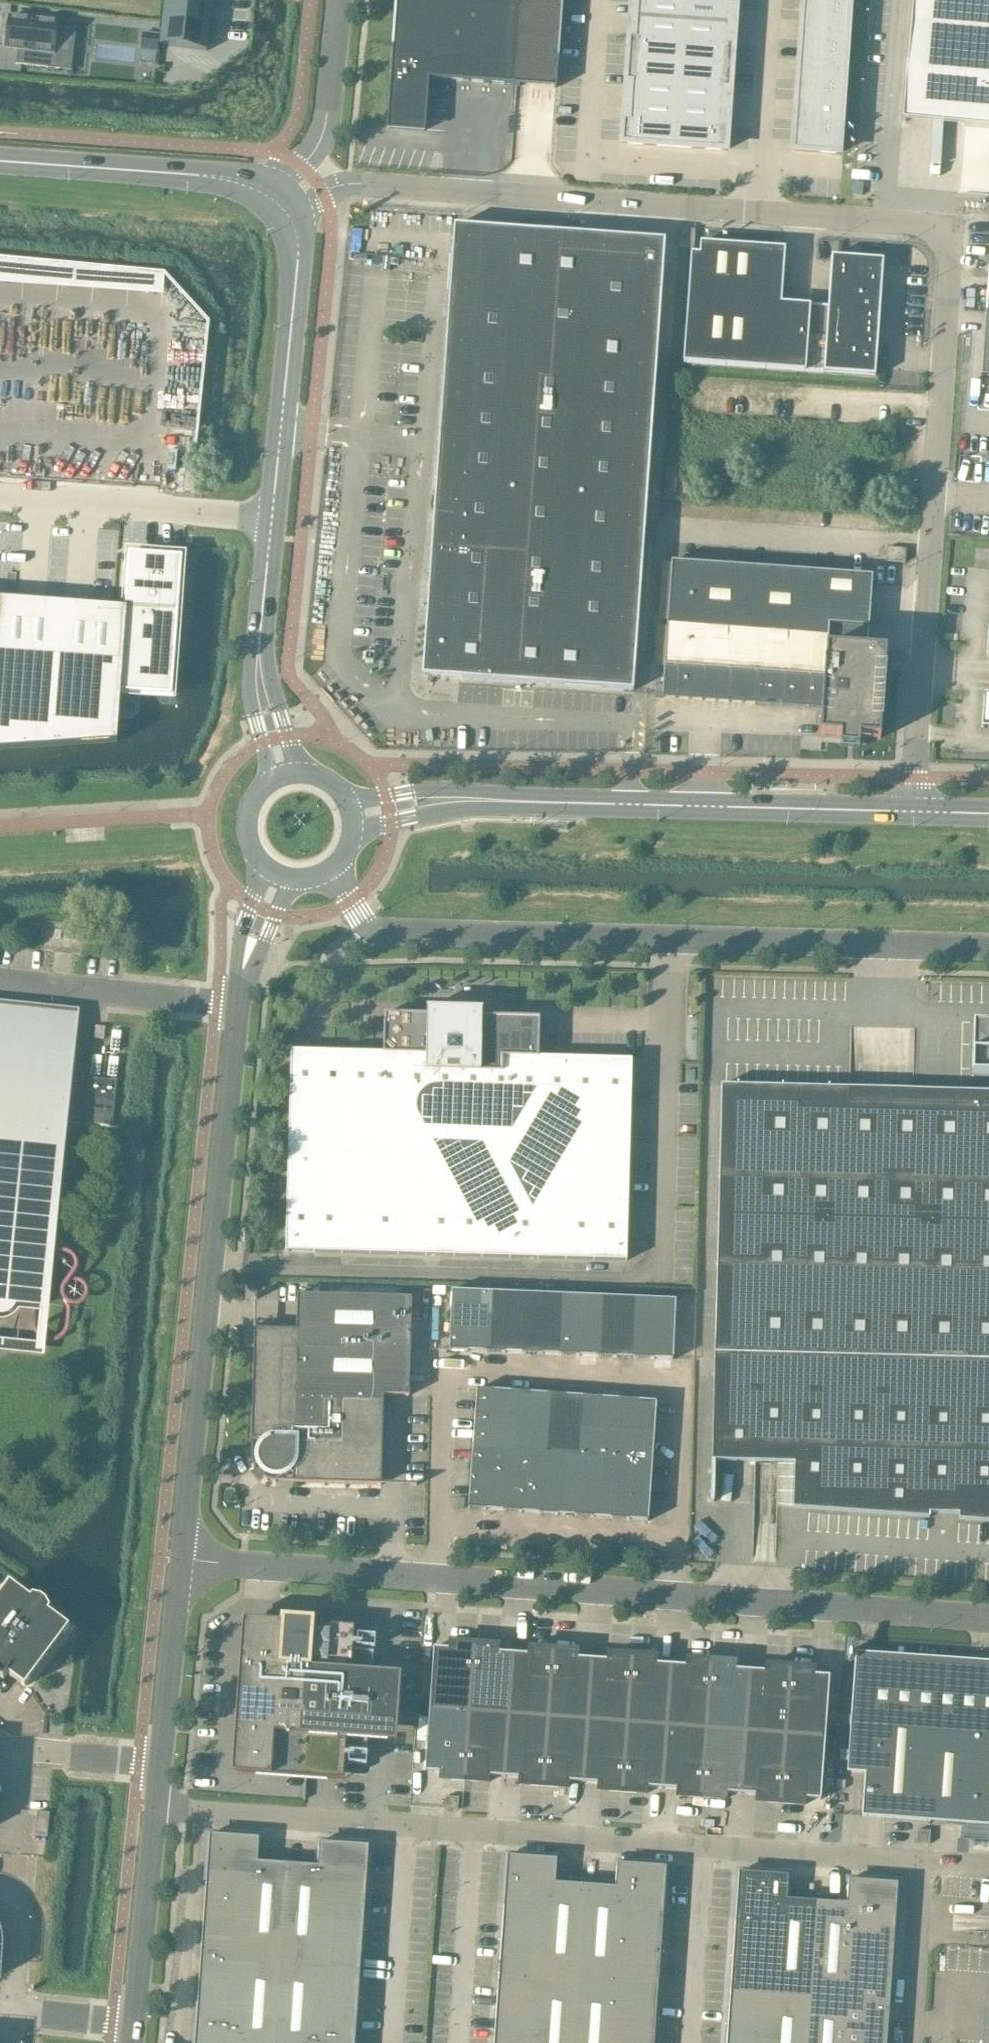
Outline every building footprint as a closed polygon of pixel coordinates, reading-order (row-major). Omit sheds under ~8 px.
[(162,45),(209,50),(215,0),(167,0),(162,45)] [(388,129),(424,131),(424,129),(427,84),(428,79),(429,79),(448,80),(508,85),(516,85),(528,86),(556,88),(562,0),(396,0),(392,45),(390,77),(391,77),(388,129)] [(728,122),(726,122),(726,124),(721,123),(724,86),(728,86),(728,87),(730,87),(733,40),(732,40),(732,41),(727,41),(730,3),(734,4),(734,5),(736,5),(736,0),(638,0),(636,34),(631,34),(631,33),(630,33),(626,80),(628,80),(628,79),(633,79),(630,117),(625,117),(626,115),(624,115),(622,140),(726,147),(728,122)] [(793,151),(839,154),(849,0),(804,0),(793,151)] [(902,121),(905,121),(905,122),(909,74),(968,79),(964,127),(988,129),(988,0),(913,0),(902,121)] [(7,21),(5,35),(7,35),(6,47),(17,49),(16,64),(71,71),(77,25),(9,17),(9,21),(7,21)] [(143,34),(141,50),(157,52),(159,36),(143,34)] [(633,691),(662,290),(665,241),(454,225),(433,516),(422,676),(461,679),(633,691)] [(694,230),(682,230),(680,247),(693,248),(694,230)] [(781,303),(785,248),(700,242),(699,254),(691,253),(683,363),(875,377),(883,260),(831,256),(828,306),(781,303)] [(981,377),(988,377),(988,263),(984,334),(981,377)] [(679,478),(677,516),(893,530),(894,511),(895,493),(893,493),(874,491),(869,491),(846,489),(846,490),(846,491),(829,490),(829,489),(817,488),(817,489),(800,488),(800,487),(800,486),(798,486),(798,487),(785,486),(785,485),(773,484),(773,485),(773,486),(760,485),(760,484),(758,483),(758,484),(758,485),(745,484),(745,483),(733,482),(733,483),(720,482),(720,481),(718,481),(718,482),(705,481),(705,480),(706,480),(693,479),(693,480),(680,479),(680,478),(679,478)] [(117,740),(121,690),(172,694),(181,556),(129,552),(125,606),(0,597),(0,749),(117,740)] [(870,608),(872,576),(671,562),(662,695),(657,695),(657,697),(822,708),(820,735),(840,736),(840,747),(859,749),(859,738),(880,739),(886,650),(867,649),(870,608)] [(79,943),(80,931),(55,928),(54,940),(79,943)] [(291,1051),(285,1252),(626,1261),(632,1060),(538,1057),(540,1018),(482,1016),(482,1009),(427,1008),(427,1015),(384,1014),(383,1053),(291,1051)] [(74,1017),(0,1009),(0,1312),(6,1311),(11,1308),(14,1302),(43,1305),(44,1305),(51,1242),(49,1242),(49,1243),(42,1243),(55,1119),(61,1120),(61,1121),(63,1121),(74,1017)] [(973,1025),(971,1077),(988,1078),(988,1026),(973,1025)] [(695,1081),(695,1070),(687,1069),(687,1080),(695,1081)] [(111,1126),(116,1081),(90,1078),(85,1123),(111,1126)] [(711,1502),(714,1502),(715,1461),(794,1463),(793,1508),(929,1518),(930,1512),(959,1514),(958,1520),(988,1522),(988,1102),(849,1099),(850,1089),(721,1085),(714,1354),(711,1502)] [(487,1352),(489,1292),(452,1291),(449,1351),(487,1352)] [(524,1354),(526,1294),(489,1292),(487,1352),(524,1354)] [(409,1393),(412,1298),(297,1294),(296,1330),(254,1329),(251,1439),(259,1439),(264,1444),(260,1449),(259,1456),(260,1463),(263,1469),(269,1473),(276,1475),(283,1473),(289,1470),(293,1475),(292,1483),(381,1485),(383,1395),(409,1396),(409,1394),(409,1393)] [(561,1355),(564,1295),(526,1294),(524,1354),(561,1355)] [(598,1357),(601,1297),(564,1295),(561,1355),(598,1357)] [(635,1359),(638,1299),(601,1297),(598,1357),(635,1359)] [(635,1359),(673,1360),(675,1300),(638,1299),(635,1359)] [(509,1451),(513,1392),(477,1389),(473,1449),(509,1451)] [(545,1454),(549,1394),(513,1392),(509,1451),(545,1454)] [(580,1456),(585,1397),(549,1394),(545,1454),(580,1456)] [(616,1459),(621,1399),(585,1397),(580,1456),(616,1459)] [(652,1462),(656,1406),(656,1402),(621,1399),(616,1459),(652,1462)] [(504,1511),(509,1451),(473,1449),(468,1509),(504,1511)] [(540,1514),(545,1454),(509,1451),(504,1511),(540,1514)] [(576,1516),(580,1456),(545,1454),(540,1514),(576,1516)] [(612,1519),(616,1459),(580,1456),(576,1516),(612,1519)] [(648,1521),(652,1462),(616,1459),(612,1519),(648,1521)] [(465,1497),(464,1497),(457,1497),(456,1508),(464,1509),(465,1497)] [(647,1561),(662,1562),(663,1553),(648,1552),(647,1561)] [(69,1627),(44,1608),(42,1604),(40,1602),(35,1602),(10,1583),(0,1596),(0,1677),(3,1680),(7,1674),(25,1687),(69,1627)] [(243,1619),(232,1773),(343,1781),(346,1748),(366,1750),(367,1740),(397,1742),(401,1674),(372,1672),(374,1651),(353,1649),(354,1627),(314,1624),(314,1618),(281,1616),(280,1621),(243,1619)] [(451,1649),(434,1648),(425,1771),(442,1773),(442,1777),(440,1777),(440,1779),(488,1783),(488,1780),(487,1780),(487,1776),(521,1778),(521,1783),(519,1783),(519,1785),(567,1788),(567,1786),(566,1786),(566,1782),(600,1784),(600,1788),(598,1788),(598,1791),(725,1800),(725,1797),(724,1797),(724,1793),(758,1795),(758,1800),(756,1800),(756,1802),(804,1805),(804,1803),(803,1803),(803,1798),(820,1800),(829,1676),(812,1675),(812,1670),(814,1670),(814,1668),(766,1665),(766,1667),(767,1667),(767,1671),(733,1669),(733,1665),(735,1665),(735,1662),(687,1659),(687,1661),(688,1661),(688,1666),(654,1663),(654,1659),(656,1659),(656,1657),(608,1653),(608,1656),(609,1656),(609,1660),(575,1658),(575,1653),(577,1653),(577,1651),(529,1648),(529,1650),(531,1650),(530,1655),(496,1652),(496,1648),(498,1648),(498,1645),(450,1642),(450,1644),(451,1644),(451,1649)] [(872,1706),(876,1653),(855,1652),(850,1729),(868,1730),(862,1816),(988,1825),(988,1714),(872,1706)] [(458,1810),(459,1797),(446,1796),(445,1809),(458,1810)] [(47,1836),(49,1813),(37,1811),(35,1835),(47,1836)] [(929,1844),(930,1831),(917,1830),(916,1843),(929,1844)] [(280,1960),(287,1864),(258,1862),(259,1840),(259,1837),(209,1834),(201,1955),(280,1960)] [(280,1960),(360,1966),(368,1866),(369,1845),(319,1842),(317,1866),(287,1864),(280,1960)] [(578,1981),(585,1885),(555,1883),(557,1859),(507,1855),(505,1876),(498,1975),(578,1981)] [(578,1981),(658,1987),(667,1866),(616,1863),(615,1887),(585,1885),(578,1981)] [(810,1998),(816,1901),(787,1899),(788,1877),(788,1875),(738,1871),(730,1992),(810,1998)] [(806,2042),(886,2042),(889,2004),(896,1904),(898,1883),(877,1881),(869,1881),(848,1879),(848,1882),(846,1903),(816,1901),(810,1998),(806,2042)] [(280,1960),(201,1955),(194,2042),(275,2042),(280,1960)] [(360,1966),(280,1960),(275,2042),(355,2042),(360,1966)] [(578,1981),(498,1975),(494,2042),(574,2042),(578,1981)] [(658,1987),(578,1981),(574,2042),(654,2042),(658,1987)] [(810,1998),(730,1992),(726,2042),(806,2042),(810,1998)] [(983,2011),(981,2042),(988,2042),(988,2012),(983,2011)]
